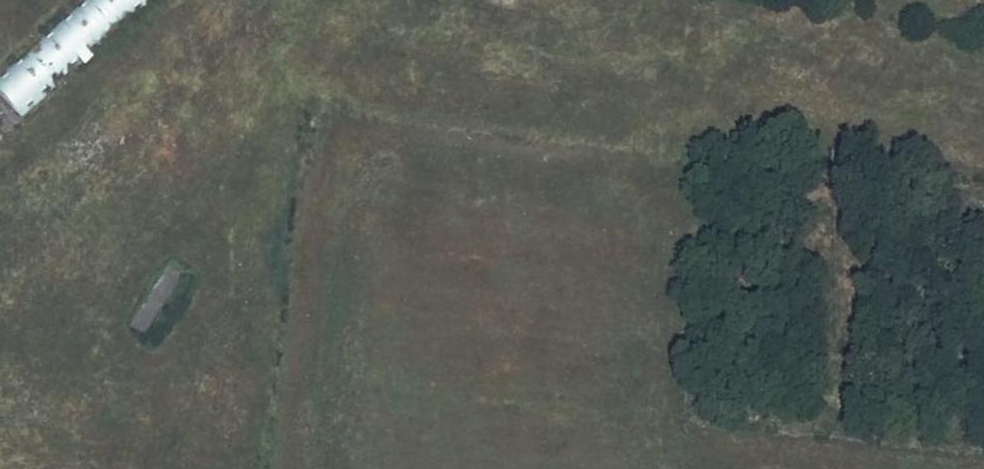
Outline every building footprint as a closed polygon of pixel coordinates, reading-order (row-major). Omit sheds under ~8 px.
[(149,0),(82,0),(0,74),(0,95),(23,120),(152,3),(149,0)] [(145,336),(183,277),(168,269),(130,328),(145,336)]
